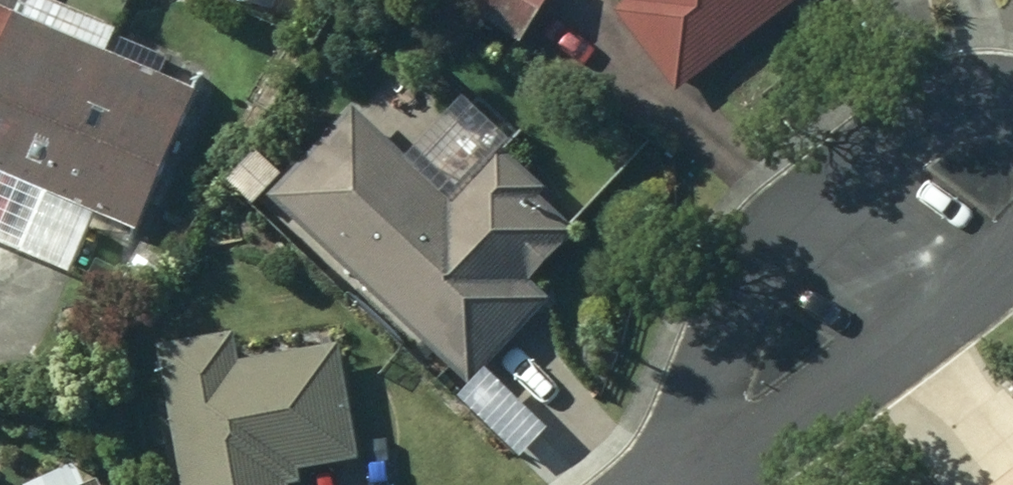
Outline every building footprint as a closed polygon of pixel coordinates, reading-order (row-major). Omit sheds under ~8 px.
[(65,281),(91,217),(130,234),(186,97),(152,83),(160,64),(11,3),(12,0),(0,0),(0,254),(65,281)] [(517,48),(545,0),(435,0),(517,48)] [(622,8),(607,20),(668,99),(794,0),(616,0),(622,8)] [(261,203),(461,391),(543,304),(524,287),(569,239),(530,202),(538,194),(490,149),(441,202),(346,113),(261,203)] [(218,187),(246,210),(274,177),(246,154),(218,187)] [(292,475),(351,465),(333,353),(228,371),(223,340),(149,352),(172,484),(293,484),(292,475)] [(989,484),(1012,484),(1012,465),(989,484)] [(63,471),(32,484),(69,484),(63,471)]
